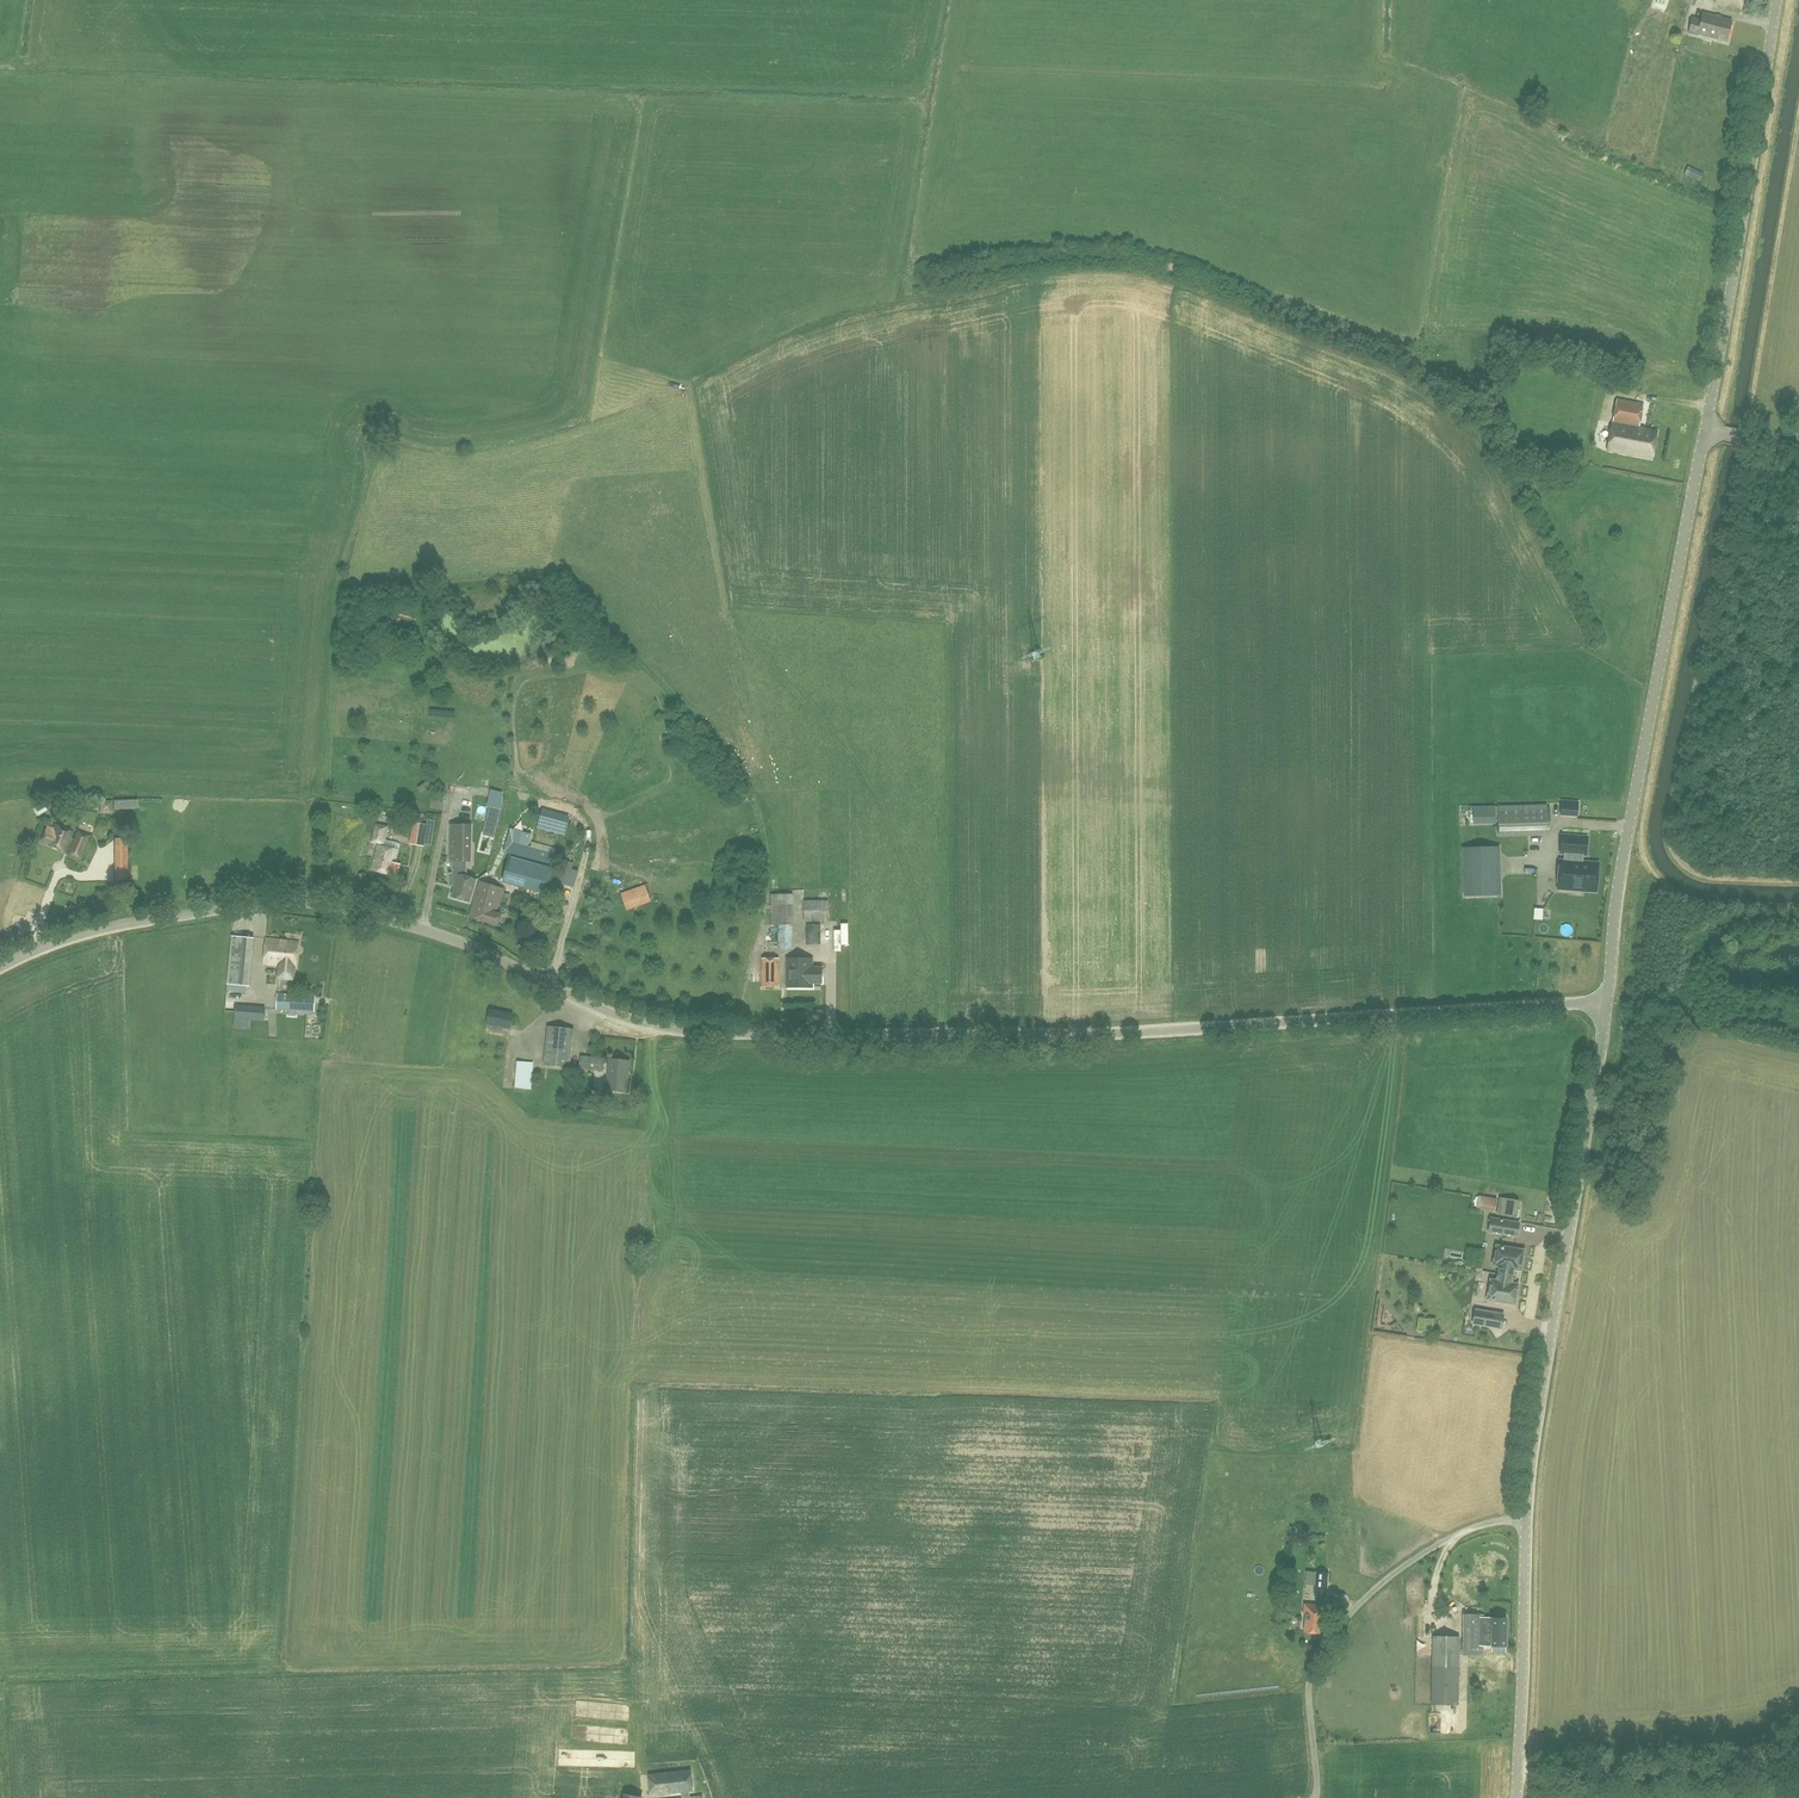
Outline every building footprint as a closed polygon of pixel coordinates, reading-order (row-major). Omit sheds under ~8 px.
[(1666,0),(1659,0),(1655,7),(1660,10),(1666,0)] [(1741,9),(1743,0),(1715,0),(1714,3),(1741,9)] [(1698,34),(1727,41),(1732,22),(1703,14),(1701,20),(1692,18),(1689,33),(1698,35),(1698,34)] [(1703,174),(1688,168),(1685,175),(1701,181),(1703,174)] [(1607,452),(1652,459),(1657,431),(1639,428),(1643,405),(1616,400),(1607,452)] [(101,794),(101,801),(110,800),(109,793),(101,794)] [(444,795),(433,794),(430,808),(442,810),(444,795)] [(1577,816),(1579,801),(1571,800),(1570,815),(1577,816)] [(100,813),(112,814),(112,801),(100,801),(100,813)] [(49,810),(45,804),(37,808),(41,815),(49,810)] [(1473,823),(1495,823),(1495,805),(1473,806),(1473,823)] [(1546,805),(1518,806),(1498,807),(1499,836),(1518,835),(1547,834),(1546,805)] [(496,828),(501,810),(489,807),(487,814),(493,816),(490,827),(496,828)] [(569,819),(541,812),(538,826),(565,833),(569,819)] [(428,819),(427,824),(428,824),(424,844),(431,845),(435,820),(428,819)] [(424,844),(428,824),(427,824),(413,822),(409,843),(424,846),(424,844)] [(384,844),(388,827),(376,824),(372,841),(384,844)] [(69,852),(68,854),(79,858),(87,840),(76,836),(74,839),(70,838),(72,832),(55,825),(52,833),(46,830),(41,842),(64,852),(65,851),(69,852)] [(468,825),(452,825),(451,873),(449,873),(449,885),(455,887),(452,898),(469,902),(475,880),(465,877),(465,873),(464,873),(464,861),(467,860),(468,825)] [(504,850),(510,851),(502,882),(549,895),(560,856),(527,847),(530,835),(510,829),(504,850)] [(1588,836),(1561,834),(1560,853),(1569,854),(1568,860),(1559,859),(1557,889),(1569,890),(1570,883),(1585,884),(1584,891),(1596,892),(1598,862),(1580,861),(1581,855),(1586,855),(1588,836)] [(112,837),(113,867),(126,867),(125,837),(112,837)] [(395,864),(398,851),(400,843),(386,840),(384,847),(378,846),(372,871),(397,877),(400,865),(395,864)] [(1464,896),(1500,895),(1499,846),(1464,847),(1464,896)] [(146,872),(146,858),(132,858),(132,872),(146,872)] [(801,863),(800,875),(825,876),(825,864),(801,863)] [(503,888),(479,882),(470,918),(498,925),(501,914),(497,913),(503,888)] [(645,885),(621,893),(627,910),(651,901),(645,885)] [(792,948),(791,894),(771,894),(771,924),(779,924),(779,948),(792,948)] [(804,922),(828,921),(828,901),(804,902),(804,922)] [(1534,909),(1534,919),(1541,919),(1542,909),(1534,909)] [(820,944),(820,925),(808,925),(808,944),(820,944)] [(246,992),(246,985),(251,937),(231,935),(227,984),(228,984),(228,990),(246,992)] [(266,939),(264,964),(279,966),(278,978),(292,979),(293,967),(296,967),(298,942),(286,941),(282,941),(266,939)] [(787,988),(812,988),(812,982),(822,982),(821,967),(812,967),(812,958),(787,959),(787,988)] [(779,987),(779,959),(762,959),(762,987),(779,987)] [(307,997),(278,995),(277,1009),(306,1010),(307,997)] [(484,1006),(484,1021),(510,1020),(510,1005),(484,1006)] [(236,1006),(235,1017),(249,1018),(250,1007),(236,1006)] [(570,1067),(574,1029),(547,1026),(544,1064),(570,1067)] [(604,1058),(581,1056),(579,1068),(603,1070),(604,1058)] [(626,1091),(629,1061),(610,1059),(607,1089),(626,1091)] [(531,1089),(533,1062),(518,1061),(515,1088),(531,1089)] [(1495,1211),(1497,1199),(1496,1198),(1479,1195),(1476,1208),(1495,1211)] [(1506,1200),(1504,1216),(1520,1219),(1522,1202),(1506,1200)] [(1491,1219),(1489,1233),(1517,1238),(1519,1224),(1491,1219)] [(1498,1276),(1512,1278),(1514,1270),(1521,1271),(1524,1251),(1496,1246),(1493,1266),(1499,1267),(1498,1276)] [(1511,1284),(1512,1278),(1498,1276),(1497,1281),(1491,1280),(1487,1300),(1515,1305),(1518,1285),(1511,1284)] [(1495,1314),(1475,1310),(1473,1324),(1493,1328),(1495,1314)] [(1432,1333),(1433,1320),(1425,1319),(1423,1332),(1432,1333)] [(1316,1571),(1314,1595),(1326,1596),(1328,1572),(1316,1571)] [(1304,1603),(1303,1613),(1305,1613),(1304,1632),(1321,1633),(1322,1614),(1325,1614),(1325,1605),(1304,1603)] [(1506,1646),(1506,1618),(1483,1617),(1483,1614),(1464,1614),(1464,1608),(1443,1608),(1443,1622),(1468,1622),(1467,1654),(1482,1655),(1483,1627),(1492,1627),(1491,1646),(1506,1646)] [(1423,1675),(1432,1675),(1431,1704),(1457,1704),(1459,1636),(1432,1636),(1432,1664),(1423,1664),(1423,1675)] [(1420,1654),(1409,1655),(1410,1663),(1421,1661),(1420,1654)] [(702,1795),(689,1797),(689,1791),(693,1790),(691,1769),(648,1774),(651,1795),(680,1792),(683,1797),(679,1797),(702,1797),(702,1795)]
